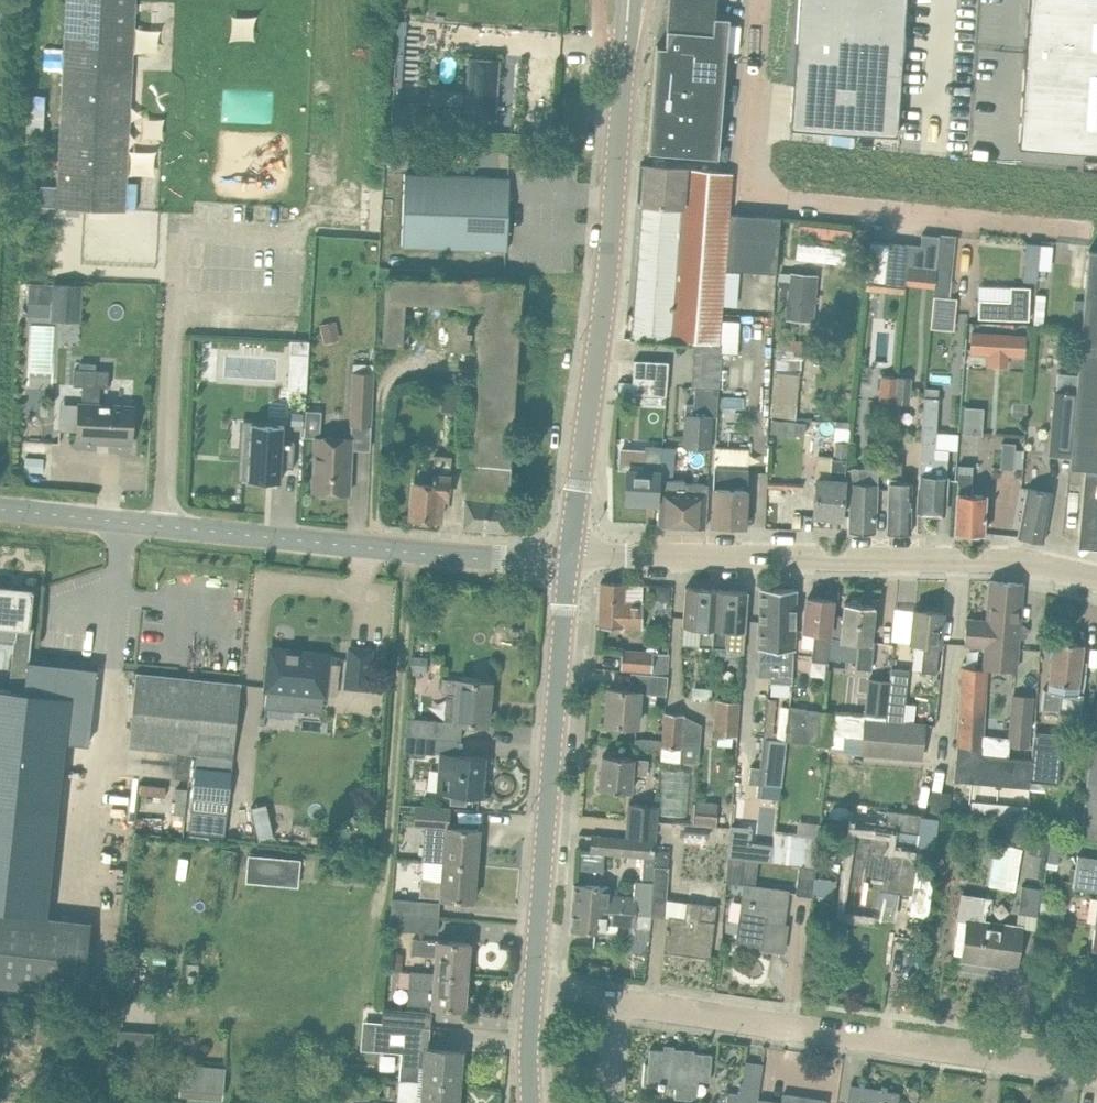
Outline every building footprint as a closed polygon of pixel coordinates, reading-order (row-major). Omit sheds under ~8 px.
[(58,185),(40,185),(39,206),(125,210),(136,0),(67,0),(58,185)] [(648,151),(718,156),(729,16),(715,15),(716,0),(669,0),(665,45),(657,44),(648,151)] [(790,127),(897,134),(906,0),(801,0),(799,38),(796,37),(790,127)] [(1019,145),(1096,151),(1096,0),(1029,0),(1019,145)] [(449,52),(453,26),(408,19),(406,29),(423,32),(421,48),(449,52)] [(480,57),(477,114),(510,116),(513,59),(480,57)] [(393,100),(392,123),(418,125),(419,113),(420,102),(393,100)] [(631,336),(631,337),(633,337),(653,339),(671,340),(678,254),(681,210),(683,210),(673,340),(696,342),(720,343),(722,320),(730,216),(731,213),(735,171),(661,165),(642,163),(640,163),(639,163),(639,164),(645,164),(642,200),(640,201),(636,200),(636,201),(636,203),(640,203),(642,204),(639,233),(638,251),(636,270),(631,336)] [(404,173),(401,246),(507,250),(508,238),(506,237),(507,224),(508,224),(509,203),(508,203),(508,189),(510,189),(510,177),(404,173)] [(733,213),(729,268),(777,272),(781,217),(780,217),(733,213)] [(848,240),(849,227),(796,219),(794,232),(848,240)] [(934,288),(934,297),(950,298),(956,235),(940,233),(940,236),(940,239),(934,288)] [(913,244),(909,285),(934,288),(940,239),(940,236),(922,234),(921,245),(913,244)] [(1032,277),(1033,241),(1021,240),(1020,277),(1032,277)] [(889,243),(885,285),(906,287),(906,285),(909,285),(913,244),(889,242),(889,243)] [(1069,467),(1085,468),(1078,547),(1079,547),(1080,538),(1096,540),(1096,250),(1090,249),(1088,249),(1076,391),(1070,457),(1069,467)] [(779,285),(782,285),(780,299),(788,300),(786,318),(815,321),(819,274),(790,271),(790,273),(780,272),(779,285)] [(466,462),(461,525),(506,528),(522,281),(386,273),(382,343),(402,344),(405,301),(483,306),(473,447),(458,446),(456,462),(466,462)] [(81,284),(28,282),(27,301),(50,303),(49,319),(80,321),(81,284)] [(980,298),(979,318),(1028,320),(1030,287),(1010,286),(1010,299),(980,298)] [(720,343),(720,352),(722,352),(739,352),(740,321),(722,320),(720,343)] [(896,320),(874,321),(875,370),(896,369),(896,320)] [(968,323),(964,350),(985,354),(984,361),(1006,365),(1008,354),(1020,356),(1024,333),(968,323)] [(774,380),(771,415),(796,417),(800,372),(804,340),(783,338),(779,338),(774,380)] [(291,340),(290,352),(308,353),(308,341),(291,340)] [(696,342),(694,387),(720,388),(722,352),(720,352),(720,343),(696,342)] [(624,382),(623,392),(633,392),(633,393),(667,395),(669,362),(654,361),(635,360),(634,383),(624,382)] [(75,368),(74,385),(83,386),(82,404),(80,404),(79,414),(78,436),(109,437),(109,442),(131,443),(133,421),(133,406),(100,405),(101,387),(109,387),(110,370),(95,369),(96,363),(80,362),(80,368),(75,368)] [(351,425),(353,425),(371,426),(371,411),(373,373),(354,372),(351,425)] [(882,374),(879,400),(893,402),(895,376),(882,374)] [(911,377),(895,376),(893,402),(909,403),(911,377)] [(919,488),(918,510),(944,512),(946,490),(946,475),(947,457),(935,456),(935,447),(938,397),(939,387),(925,387),(924,397),(922,441),(919,488)] [(685,413),(683,413),(682,446),(710,447),(711,416),(718,416),(719,390),(697,388),(696,403),(693,403),(693,404),(685,404),(685,413)] [(1054,390),(1048,456),(1070,457),(1076,391),(1054,390)] [(965,407),(963,433),(981,434),(983,408),(965,407)] [(291,413),(290,426),(303,427),(304,414),(291,413)] [(834,456),(832,456),(818,455),(813,515),(841,517),(844,479),(843,479),(845,457),(846,457),(849,421),(835,420),(834,441),(836,441),(834,456)] [(284,423),(251,421),(249,454),(244,454),(243,476),(281,478),(282,464),(293,465),(295,438),(284,437),(284,423)] [(316,436),(313,491),(349,493),(352,438),(316,436)] [(1016,443),(1002,442),(1000,468),(1014,469),(1016,443)] [(625,500),(658,502),(662,446),(645,445),(643,469),(627,468),(625,500)] [(715,447),(714,466),(711,525),(744,527),(745,505),(748,448),(715,447)] [(410,516),(439,519),(441,497),(447,498),(451,456),(434,454),(431,482),(413,480),(410,516)] [(902,460),(888,460),(887,464),(886,532),(910,532),(911,481),(901,480),(902,460)] [(673,466),(661,465),(658,502),(656,524),(705,526),(708,484),(685,483),(685,479),(672,478),(673,466)] [(850,468),(850,481),(848,531),(875,532),(877,468),(850,468)] [(1052,491),(1026,486),(1017,536),(1043,541),(1052,491)] [(955,509),(954,531),(983,533),(984,511),(985,494),(970,494),(956,493),(955,509)] [(966,617),(964,644),(985,646),(983,665),(998,667),(1006,581),(989,579),(986,618),(966,617)] [(624,582),(600,581),(598,626),(641,628),(642,602),(623,601),(624,582)] [(1006,581),(998,667),(1016,668),(1018,637),(1023,637),(1026,635),(1027,627),(1024,624),(1020,623),(1023,582),(1006,581)] [(683,608),(682,625),(700,626),(699,644),(712,645),(716,588),(685,586),(683,608)] [(0,587),(0,637),(14,638),(10,690),(28,692),(31,663),(32,661),(29,660),(34,624),(30,624),(31,591),(0,587)] [(716,588),(712,645),(726,647),(730,651),(743,652),(745,630),(746,613),(748,591),(716,588)] [(758,646),(758,668),(764,671),(770,672),(769,682),(792,682),(792,672),(793,647),(794,611),(795,589),(794,589),(760,588),(760,590),(760,610),(758,646)] [(806,597),(804,619),(803,630),(814,631),(810,660),(826,661),(832,600),(806,597)] [(844,601),(841,623),(840,639),(857,641),(854,668),(869,670),(873,640),(870,640),(874,604),(844,601)] [(913,609),(911,630),(910,643),(924,645),(921,673),(936,674),(943,612),(913,609)] [(1044,688),(1042,709),(1081,713),(1083,692),(1076,692),(1082,643),(1054,639),(1048,689),(1044,688)] [(369,650),(350,648),(346,685),(366,687),(369,650)] [(268,670),(266,688),(268,688),(266,705),(295,708),(297,691),(323,694),(325,676),(327,654),(270,649),(268,670)] [(621,668),(667,673),(669,654),(623,650),(621,668)] [(31,663),(28,692),(10,690),(0,689),(0,911),(6,911),(18,802),(63,807),(70,737),(86,739),(88,737),(94,689),(96,667),(94,667),(94,669),(31,663)] [(887,716),(887,719),(901,720),(904,720),(909,667),(891,666),(890,680),(888,709),(887,715),(887,716)] [(986,669),(962,666),(954,780),(1029,787),(1030,782),(1032,760),(981,755),(986,669)] [(136,675),(129,745),(177,750),(191,752),(197,752),(232,756),(240,685),(241,685),(241,682),(237,682),(237,684),(140,674),(140,672),(136,672),(136,675)] [(605,723),(627,725),(637,726),(640,692),(666,695),(667,675),(640,673),(638,690),(608,688),(605,723)] [(890,680),(867,677),(864,714),(887,716),(887,715),(888,709),(890,680)] [(441,678),(440,692),(446,693),(444,720),(407,717),(405,735),(433,737),(460,739),(461,721),(486,723),(490,681),(441,678)] [(1034,696),(1011,694),(1006,744),(1029,747),(1034,696)] [(738,699),(716,698),(715,713),(717,713),(715,733),(736,735),(738,699)] [(781,705),(777,739),(786,740),(803,742),(808,708),(790,706),(781,705)] [(664,712),(661,759),(699,761),(702,724),(684,715),(684,713),(665,712),(664,712)] [(887,719),(885,719),(863,717),(861,755),(923,759),(926,722),(904,720),(901,720),(887,719)] [(432,752),(433,737),(405,735),(404,750),(432,752)] [(634,739),(634,747),(660,749),(661,739),(641,737),(634,739)] [(750,766),(749,783),(780,787),(784,756),(786,740),(777,739),(765,738),(761,767),(750,766)] [(1032,760),(1030,782),(1060,785),(1063,748),(1052,747),(1033,745),(1032,760)] [(193,796),(191,811),(227,815),(228,800),(231,770),(232,756),(197,752),(196,767),(193,796)] [(437,790),(459,792),(481,794),(484,756),(440,753),(437,790)] [(599,788),(621,790),(631,791),(632,772),(645,773),(646,760),(634,759),(634,757),(602,755),(599,788)] [(629,802),(626,838),(656,840),(659,805),(629,802)] [(695,802),(694,822),(716,824),(718,803),(695,802)] [(415,819),(414,825),(424,826),(425,824),(426,824),(446,826),(447,826),(449,807),(416,805),(415,819)] [(890,812),(888,830),(933,835),(935,817),(890,812)] [(423,841),(422,860),(475,864),(478,828),(456,826),(447,826),(446,826),(426,824),(425,824),(424,826),(423,841)] [(675,824),(674,835),(720,838),(721,827),(675,824)] [(279,825),(277,841),(291,843),(293,827),(279,825)] [(731,826),(728,858),(742,860),(742,858),(772,862),(775,831),(731,826)] [(818,836),(775,831),(772,862),(792,865),(815,868),(817,847),(818,836)] [(590,853),(581,852),(580,870),(603,872),(605,853),(643,856),(641,880),(635,880),(634,895),(608,893),(608,886),(574,883),(572,906),(649,913),(656,849),(656,840),(626,838),(592,835),(590,853)] [(855,835),(845,907),(893,914),(897,891),(912,893),(915,871),(916,859),(883,855),(885,840),(855,835)] [(656,849),(649,913),(651,913),(651,916),(665,917),(670,850),(656,849)] [(244,854),(243,881),(296,883),(297,856),(244,854)] [(1075,865),(1072,887),(1073,887),(1073,885),(1096,889),(1096,857),(1077,854),(1075,865)] [(742,860),(728,858),(727,882),(741,884),(742,860)] [(420,879),(419,895),(440,897),(440,898),(451,898),(473,900),(475,864),(422,860),(420,879)] [(744,884),(736,941),(761,945),(761,947),(783,950),(787,921),(783,921),(784,917),(811,921),(814,892),(788,888),(788,890),(744,884)] [(1021,884),(1017,912),(1037,915),(1039,900),(1041,887),(1021,884)] [(961,892),(957,919),(967,920),(962,960),(1015,966),(1020,926),(982,922),(984,911),(991,912),(993,896),(961,892)] [(440,902),(392,898),(391,913),(439,916),(440,902)] [(687,902),(684,919),(670,917),(664,950),(708,957),(716,907),(687,902)] [(649,913),(572,906),(570,928),(605,931),(605,922),(630,924),(629,937),(649,939),(651,916),(651,913),(649,913)] [(0,911),(0,985),(82,994),(90,920),(6,911),(0,911)] [(439,916),(391,913),(389,929),(437,932),(439,916)] [(435,955),(433,972),(467,975),(469,942),(412,938),(411,953),(435,955)] [(410,970),(408,987),(407,1003),(464,1008),(467,975),(433,972),(410,970)] [(383,1008),(382,1023),(404,1025),(411,1025),(430,1027),(432,1012),(383,1008)] [(382,1023),(380,1049),(402,1051),(400,1079),(458,1083),(461,1050),(439,1049),(409,1046),(411,1025),(404,1025),(382,1023)] [(657,1086),(662,1086),(675,1087),(675,1097),(691,1098),(691,1094),(696,1095),(697,1079),(709,1080),(709,1078),(711,1054),(672,1051),(673,1048),(663,1047),(663,1050),(649,1049),(648,1063),(644,1063),(642,1084),(658,1085),(657,1086)] [(182,1063),(180,1094),(223,1098),(225,1066),(182,1063)] [(458,1083),(400,1079),(398,1102),(456,1102),(458,1083)] [(727,1102),(757,1102),(759,1085),(740,1083),(738,1093),(728,1092),(727,1102)] [(899,1092),(886,1090),(887,1086),(881,1085),(880,1090),(850,1085),(848,1102),(897,1102),(899,1092)] [(758,1102),(825,1102),(826,1100),(782,1093),(781,1102),(758,1099),(758,1102)]
